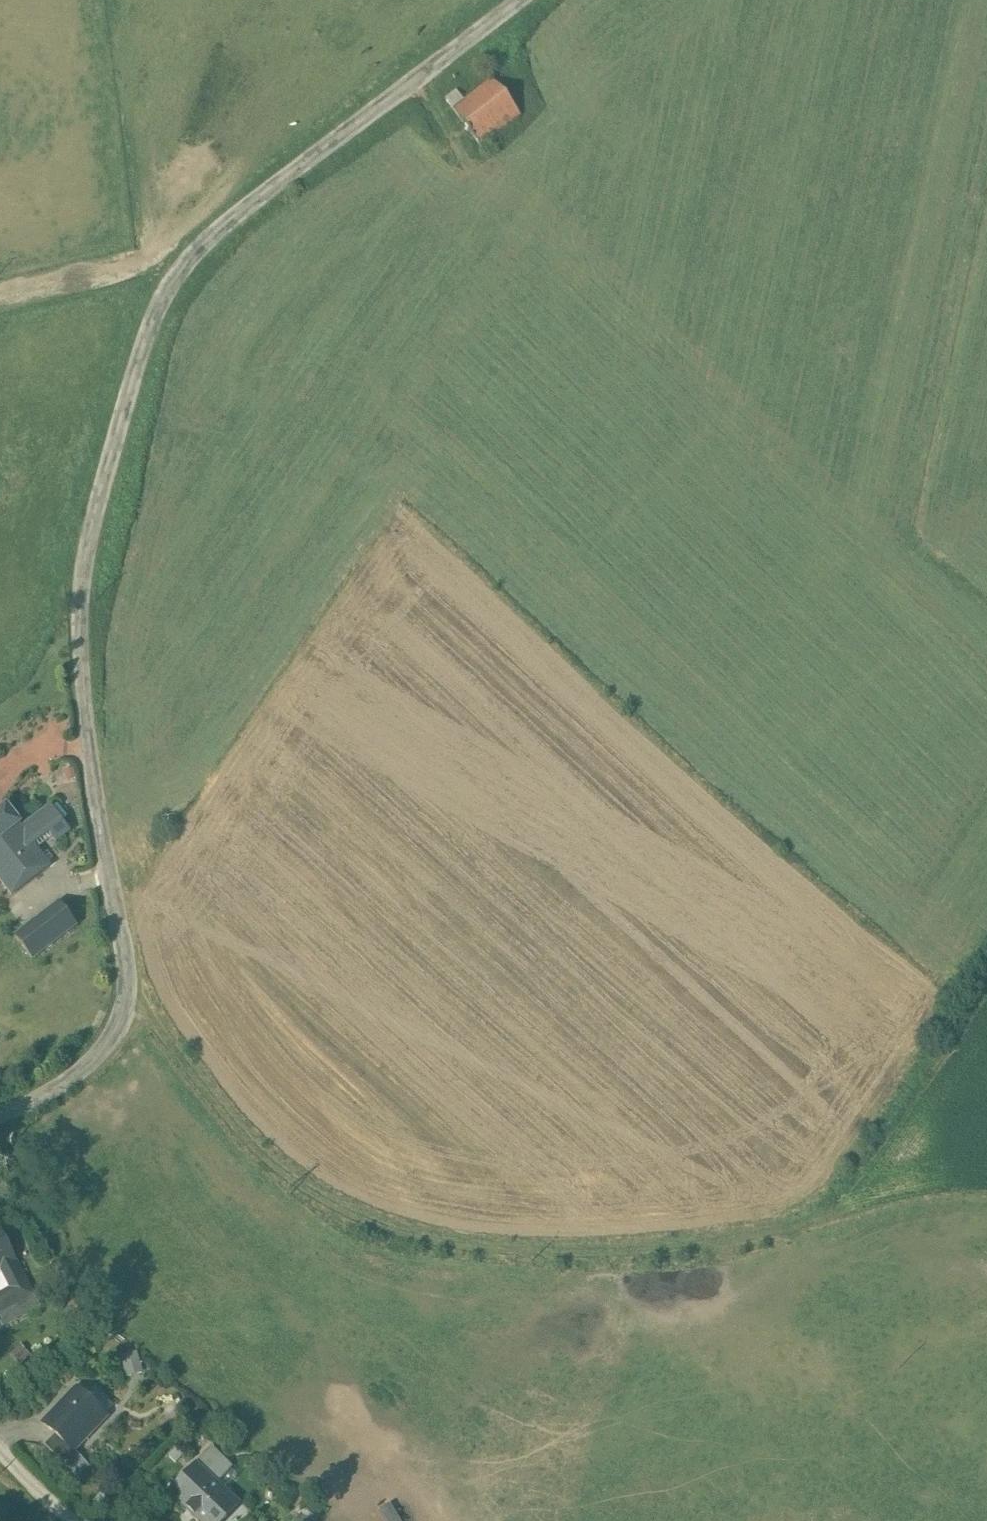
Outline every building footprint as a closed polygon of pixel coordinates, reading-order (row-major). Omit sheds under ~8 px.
[(493,80),(465,102),(457,91),(446,100),(480,146),(520,116),(493,80)] [(0,813),(0,878),(12,893),(48,865),(32,843),(48,831),(56,841),(70,831),(62,821),(61,821),(50,806),(21,829),(18,825),(19,824),(7,808),(0,813)] [(60,902),(36,921),(53,943),(77,925),(60,902)] [(36,921),(15,937),(32,959),(53,943),(36,921)] [(0,1231),(0,1313),(27,1299),(33,1309),(39,1306),(33,1296),(34,1295),(0,1231)] [(74,1312),(65,1315),(69,1325),(78,1322),(74,1312)] [(68,1326),(59,1338),(68,1345),(78,1334),(68,1326)] [(122,1354),(129,1376),(145,1371),(139,1349),(122,1354)] [(107,1416),(77,1388),(44,1422),(55,1434),(73,1451),(74,1450),(107,1416)] [(73,1451),(55,1434),(45,1445),(71,1470),(82,1458),(74,1450),(73,1451)] [(198,1467),(198,1466),(172,1494),(200,1520),(222,1520),(238,1504),(215,1482),(229,1468),(212,1452),(198,1467)] [(307,1503),(299,1511),(311,1520),(312,1520),(319,1513),(307,1503)]
